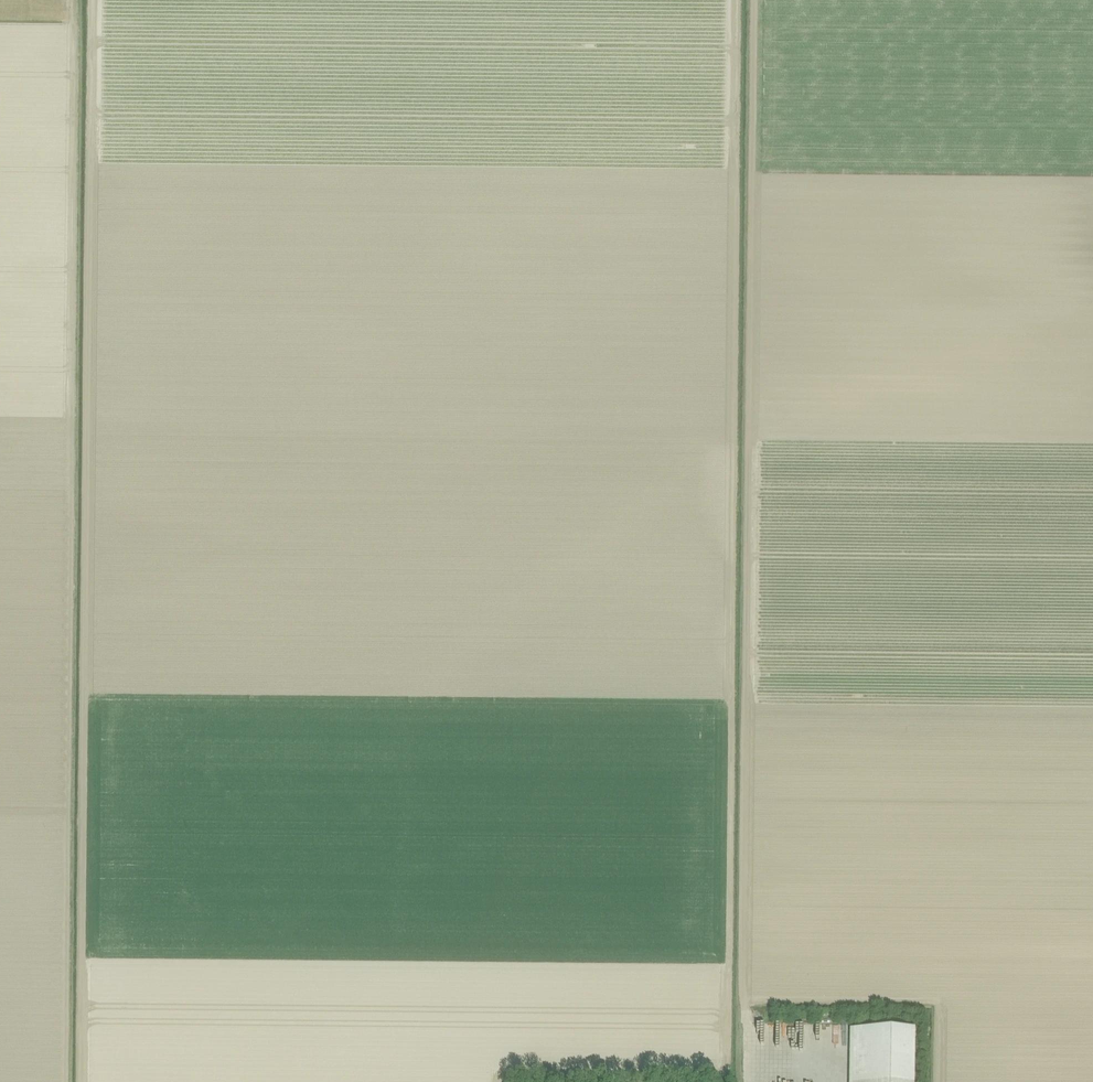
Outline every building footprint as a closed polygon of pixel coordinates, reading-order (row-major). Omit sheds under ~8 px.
[(850,1081),(914,1081),(915,1022),(851,1021),(850,1081)]
